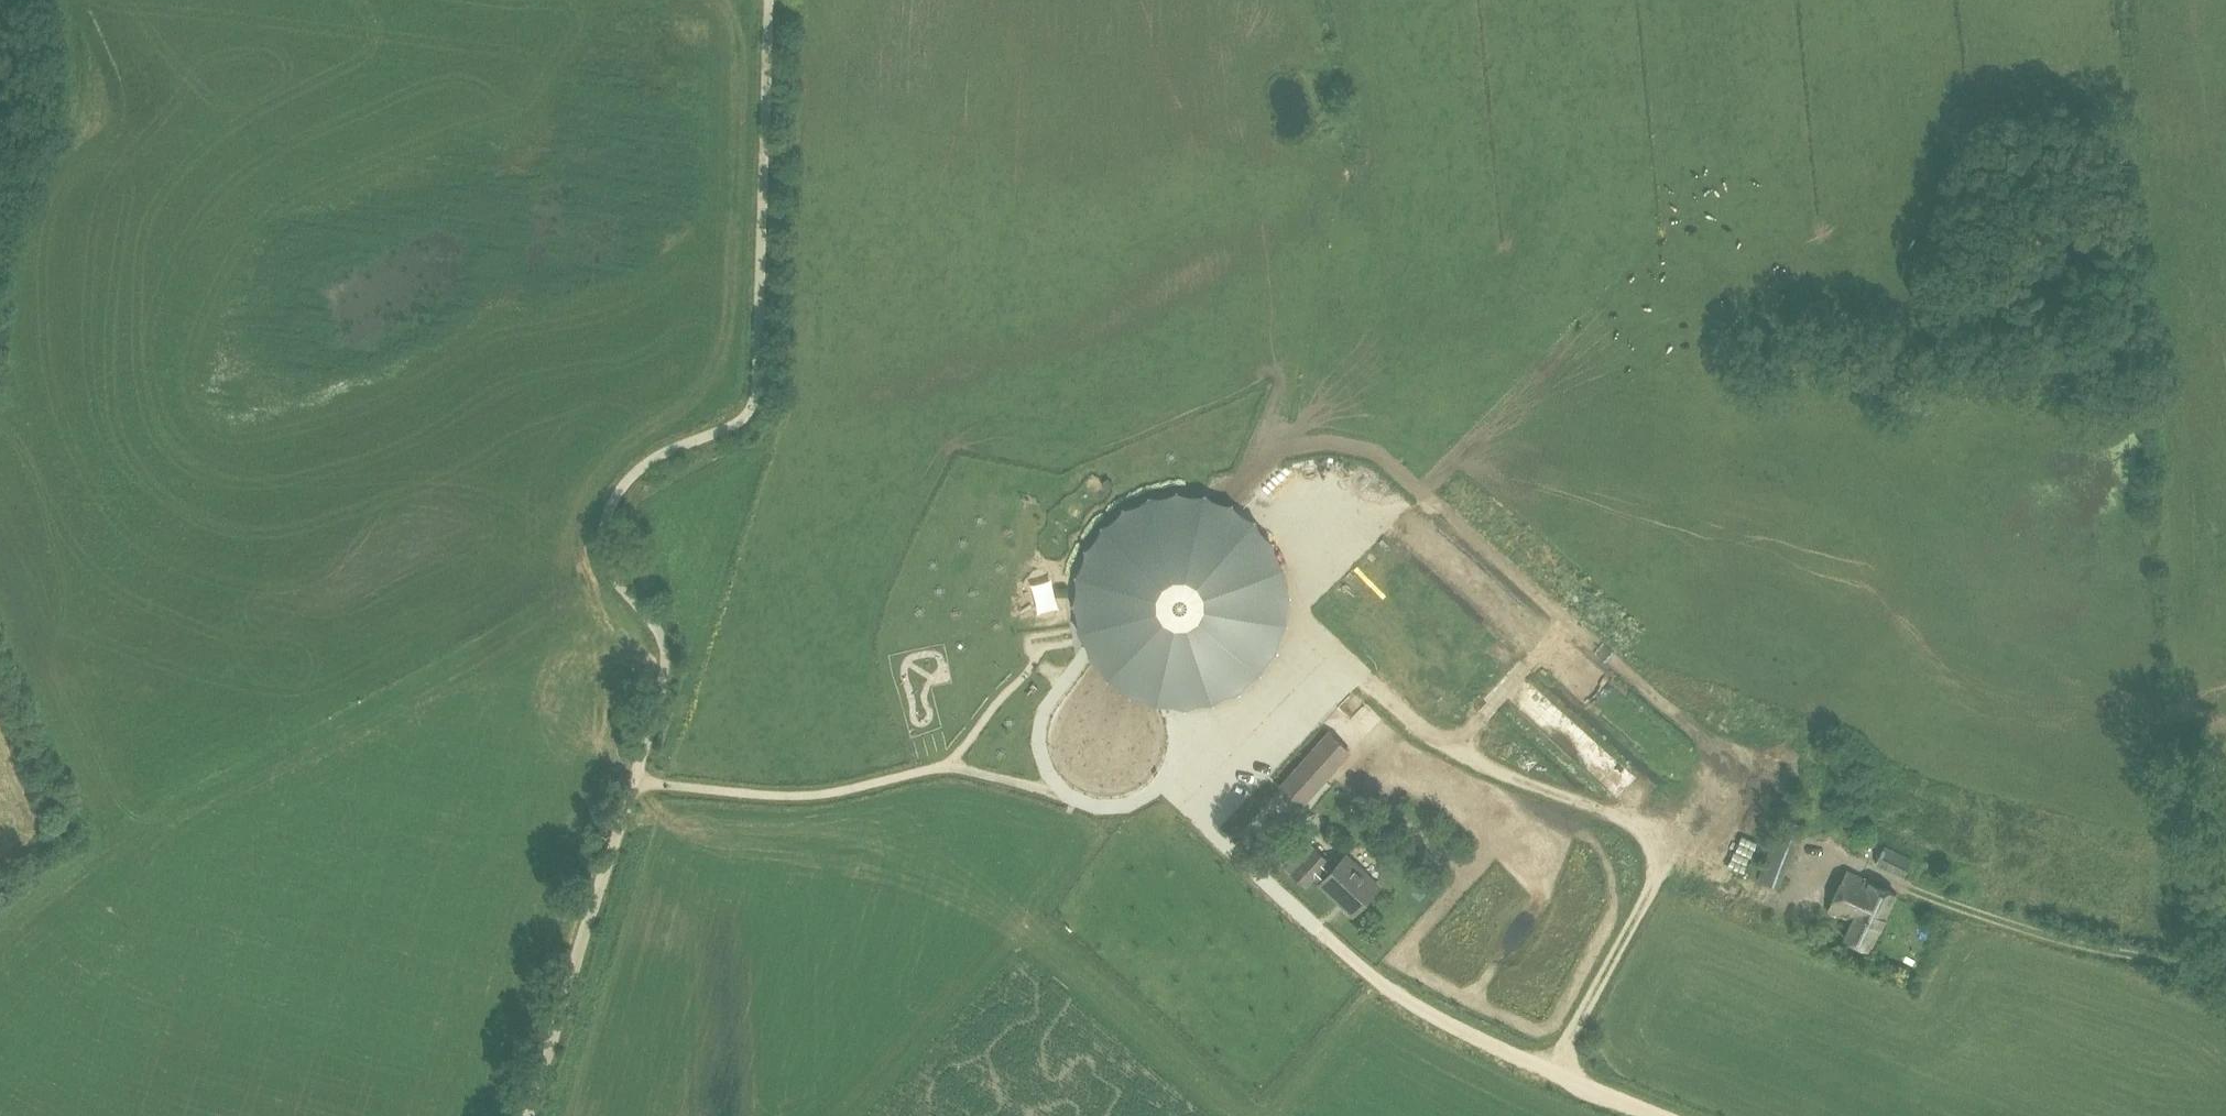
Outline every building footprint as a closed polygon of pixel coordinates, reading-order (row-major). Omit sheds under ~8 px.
[(1086,651),(1087,661),(1100,669),(1109,682),(1120,688),(1130,698),(1144,702),(1156,708),(1168,708),(1175,709),(1184,712),(1195,708),(1212,707),(1222,700),(1231,697),(1239,694),(1246,685),(1253,679),(1260,676),(1265,667),(1271,659),(1277,653),(1279,640),(1283,633),(1288,627),(1287,611),(1289,597),(1286,584),(1288,572),(1279,562),(1274,551),(1273,545),(1266,539),(1261,532),(1256,522),(1242,516),(1238,512),(1232,505),(1217,502),(1208,498),(1203,495),(1191,497),(1184,495),(1176,492),(1166,497),(1157,498),(1148,498),(1140,504),(1129,509),(1122,508),(1115,518),(1108,525),(1099,527),(1097,535),(1094,541),(1089,547),(1083,551),(1082,562),(1080,571),(1073,578),(1075,589),(1074,597),(1070,606),(1074,613),(1077,624),(1075,634),(1082,642),(1086,651)] [(1780,888),(1800,832),(1803,825),(1783,818),(1782,823),(1779,822),(1758,880),(1780,888)] [(1302,826),(1281,847),(1291,857),(1312,835),(1302,826)] [(1904,877),(1913,859),(1884,845),(1875,863),(1904,877)] [(1315,875),(1321,882),(1320,884),(1335,897),(1363,870),(1347,854),(1335,867),(1315,848),(1292,872),(1306,885),(1315,875)] [(1380,885),(1363,870),(1335,897),(1353,915),(1380,885)] [(1896,893),(1848,870),(1828,911),(1852,922),(1845,937),(1869,949),(1896,893)]
